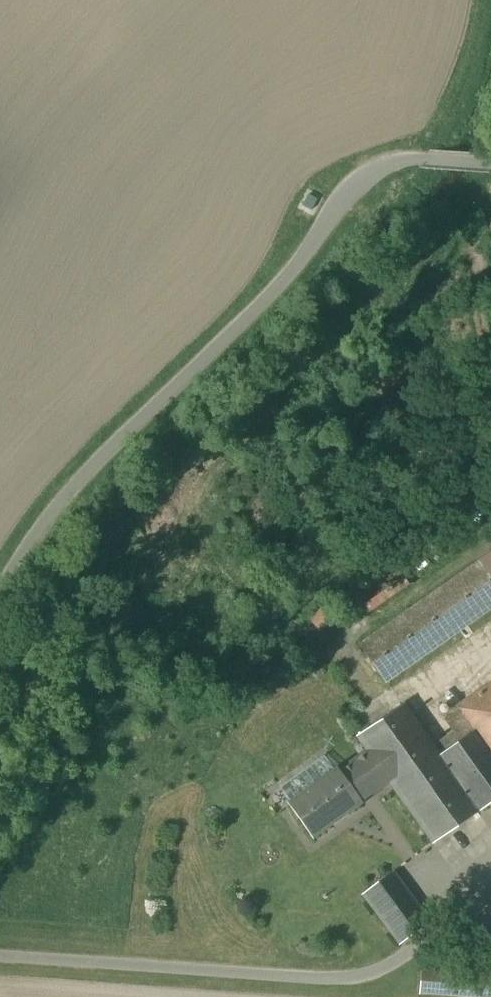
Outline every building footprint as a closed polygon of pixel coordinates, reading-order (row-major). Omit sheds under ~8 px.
[(360,645),(384,682),(490,608),(490,553),(360,645)] [(319,631),(336,621),(327,605),(310,615),(319,631)] [(444,718),(454,732),(477,764),(490,754),(490,685),(444,718)] [(454,732),(433,748),(403,704),(359,735),(371,753),(384,770),(435,842),(490,803),(490,754),(477,764),(454,732)] [(338,770),(289,805),(312,837),(361,802),(353,792),(384,770),(371,753),(340,774),(338,770)] [(430,923),(392,872),(363,894),(401,944),(430,923)] [(421,971),(420,993),(476,996),(490,996),(490,976),(421,971)]
